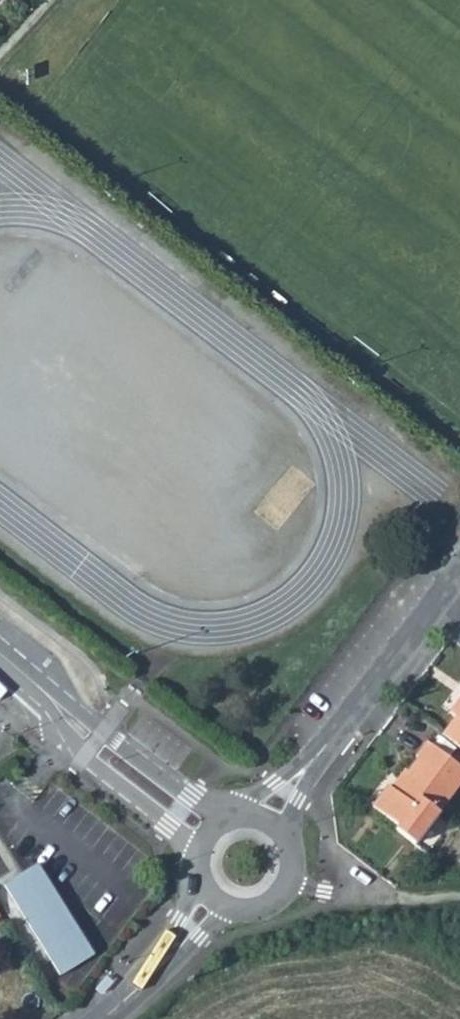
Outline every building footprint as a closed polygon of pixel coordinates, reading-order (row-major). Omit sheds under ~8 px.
[(450,711),(459,719),(459,698),(450,711)] [(459,780),(459,766),(426,741),(416,754),(418,757),(393,789),(387,785),(371,804),(397,824),(394,829),(412,843),(459,780)] [(36,863),(3,883),(59,973),(92,952),(36,863)] [(112,979),(106,974),(95,987),(101,992),(112,979)]
